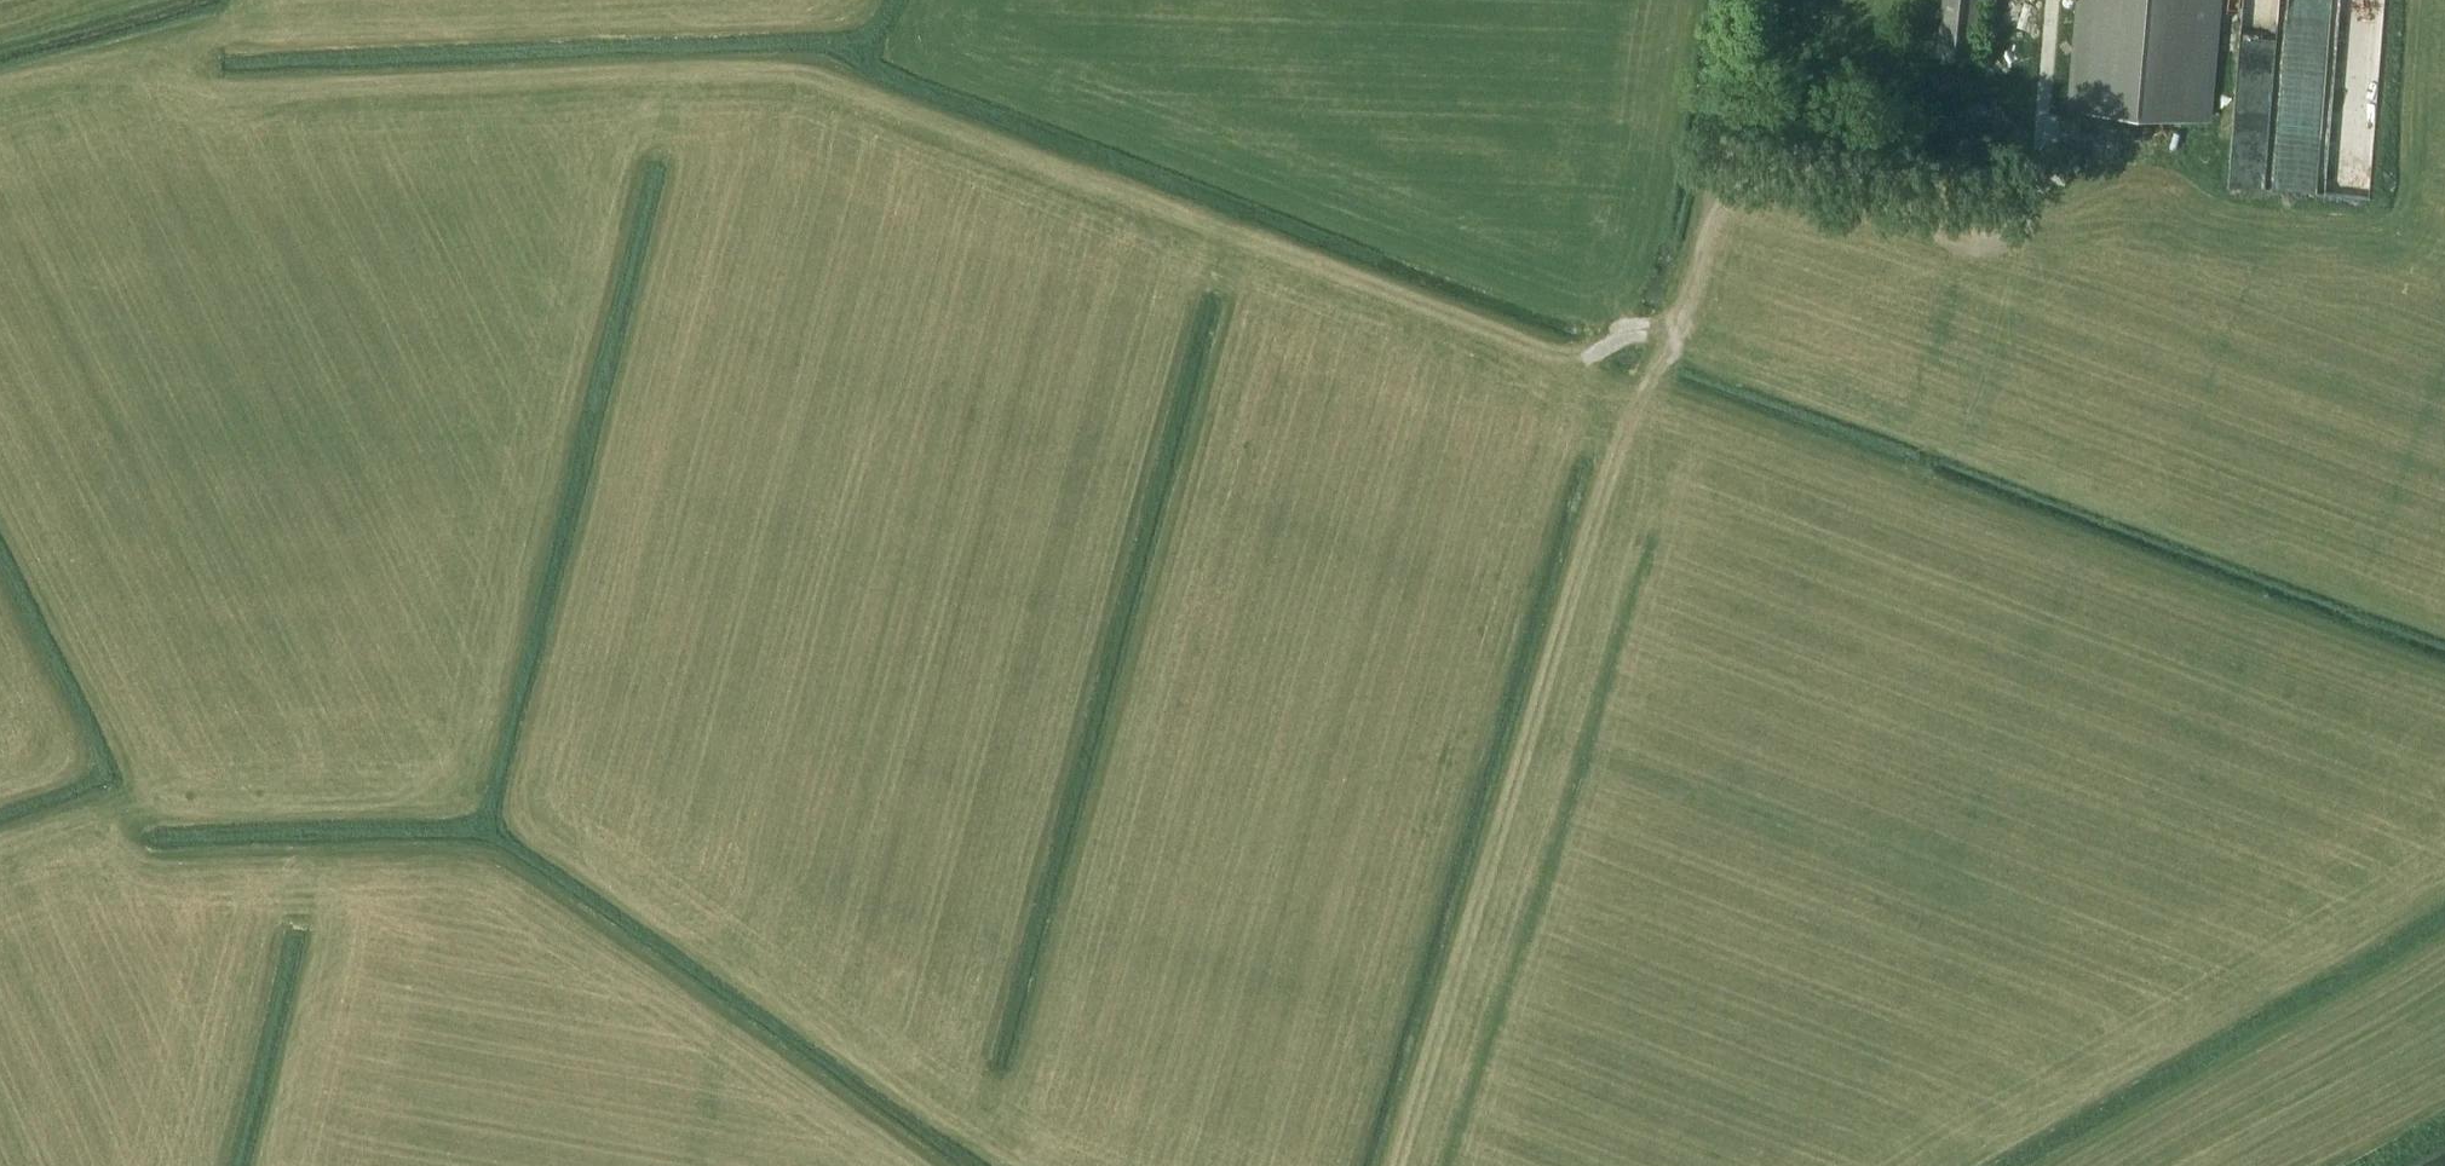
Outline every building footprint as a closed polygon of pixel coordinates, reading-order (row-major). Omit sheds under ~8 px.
[(1935,55),(1978,60),(1984,0),(1942,0),(1935,55)] [(2065,107),(2211,120),(2222,0),(2075,0),(2065,107)] [(2231,184),(2325,192),(2338,44),(2282,39),(2285,0),(2247,0),(2231,184)]
